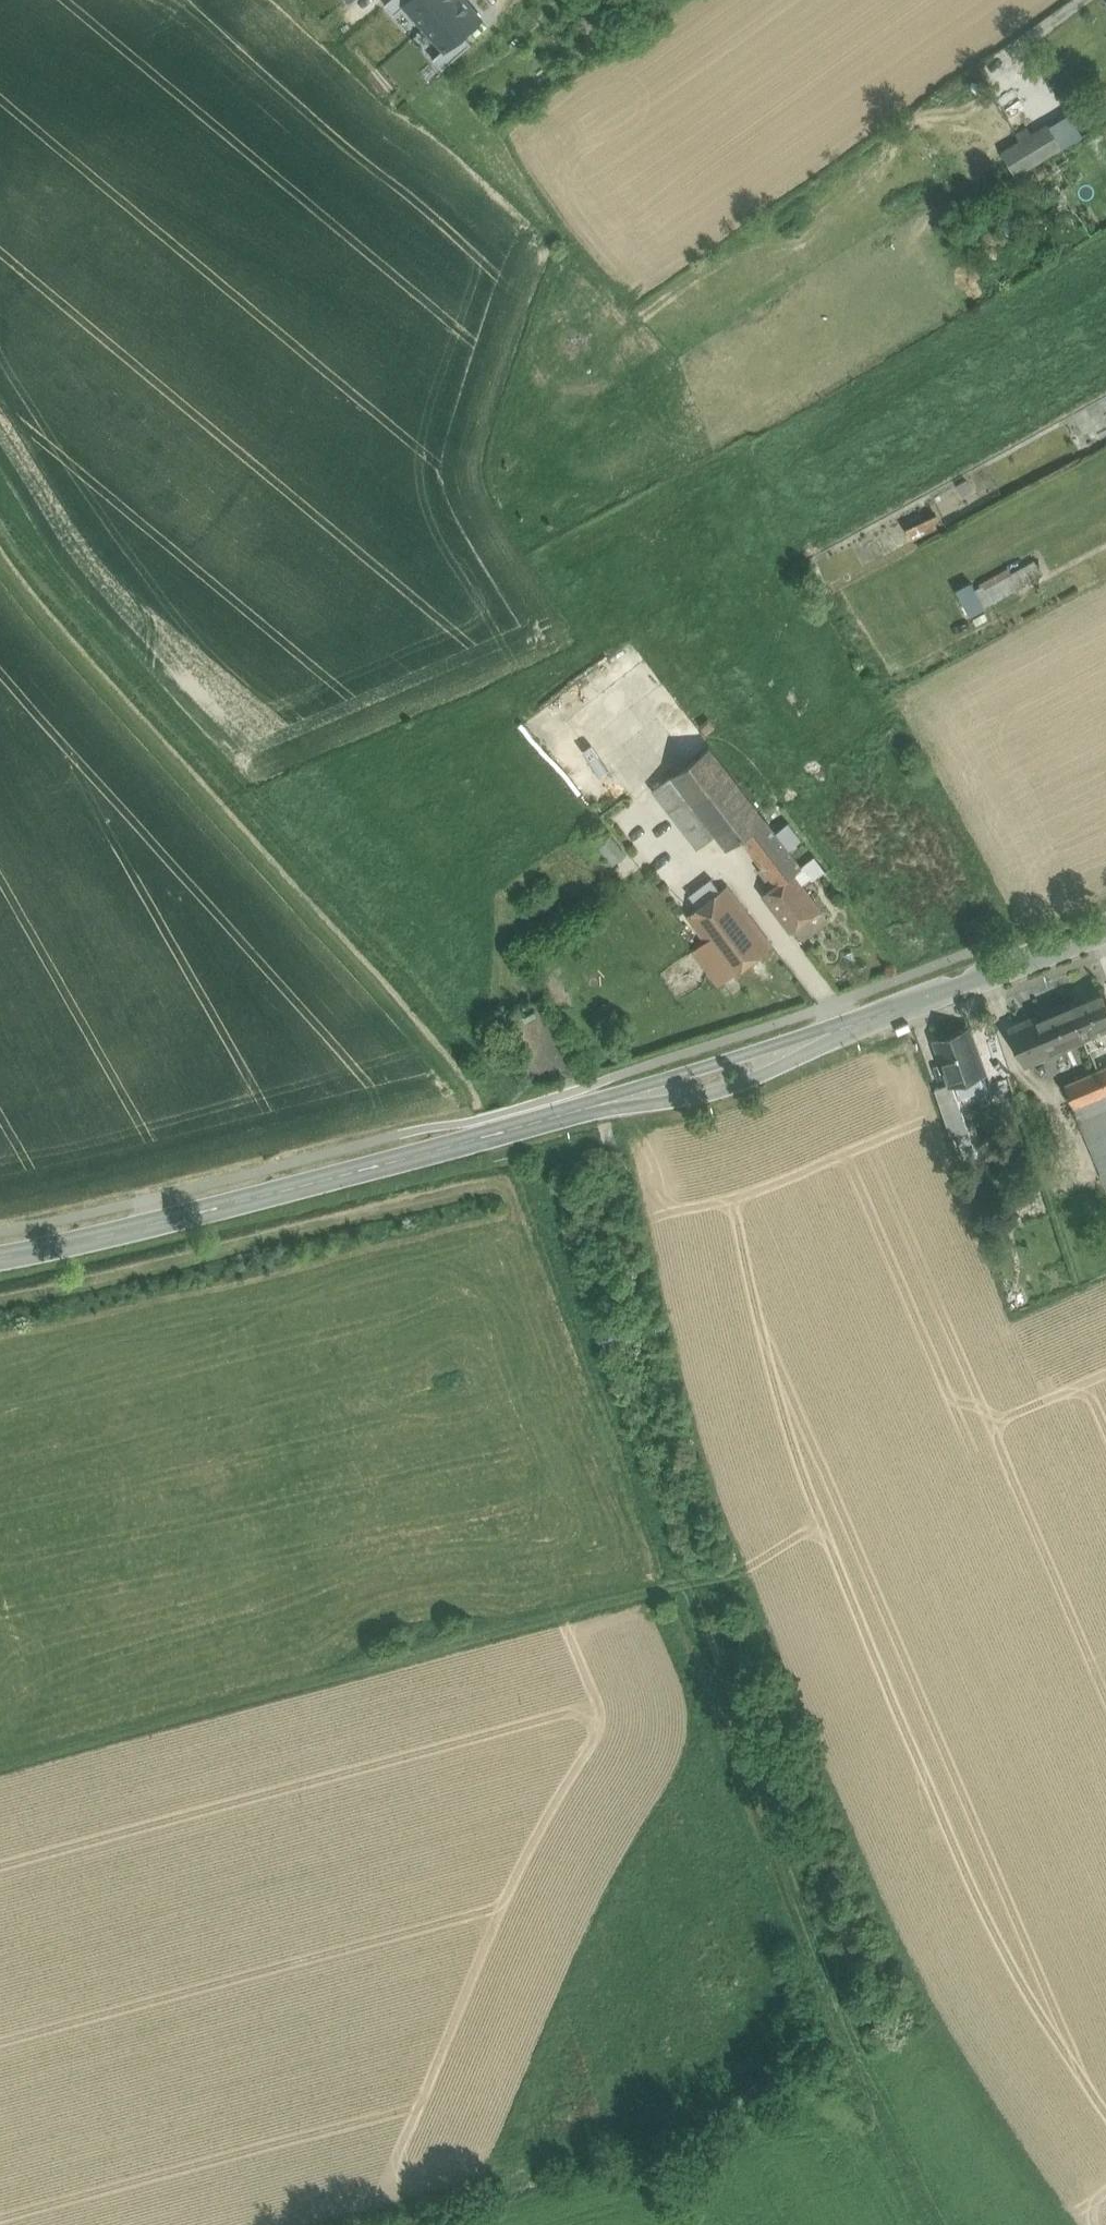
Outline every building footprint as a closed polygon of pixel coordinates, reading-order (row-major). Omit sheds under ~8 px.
[(409,0),(390,0),(385,4),(394,15),(406,4),(405,3),(409,0)] [(455,0),(409,0),(405,3),(406,4),(426,26),(455,0)] [(464,0),(455,0),(426,26),(445,48),(446,48),(463,33),(480,18),(464,0)] [(472,43),(463,33),(446,48),(445,48),(433,59),(443,69),(472,43)] [(1001,151),(1016,176),(1062,147),(1047,122),(1030,132),(1027,127),(1016,134),(1019,139),(1001,151)] [(900,529),(906,544),(943,528),(937,513),(900,529)] [(959,597),(969,614),(1043,574),(1035,559),(1011,572),(1009,567),(979,583),(980,586),(959,597)] [(766,818),(710,746),(672,775),(716,833),(727,848),(743,836),(766,818)] [(716,833),(672,775),(654,788),(698,846),(716,833)] [(802,866),(766,818),(743,836),(772,873),(770,875),(777,883),(763,894),(790,930),(820,908),(794,872),(802,866)] [(625,854),(612,836),(600,845),(613,863),(625,854)] [(814,855),(802,866),(812,880),(825,870),(814,855)] [(772,944),(727,886),(688,915),(706,940),(692,950),(718,985),(772,944)] [(1071,1003),(1085,1037),(1105,1028),(1105,993),(1104,989),(1071,1003)] [(1085,1037),(1071,1003),(1037,1018),(1051,1051),(1085,1037)] [(534,1011),(525,1016),(527,1020),(536,1014),(534,1011)] [(1037,1018),(1011,1029),(1025,1062),(1051,1051),(1037,1018)] [(984,1072),(969,1029),(937,1040),(952,1083),(984,1072)] [(1065,1083),(1075,1107),(1105,1094),(1105,1087),(1098,1069),(1065,1083)] [(984,1072),(952,1083),(957,1097),(989,1086),(984,1072)] [(957,1097),(952,1083),(935,1089),(951,1136),(968,1130),(957,1097)] [(1074,1108),(1105,1183),(1105,1094),(1075,1107),(1074,1108)] [(559,1149),(546,1153),(550,1165),(562,1162),(559,1149)]
